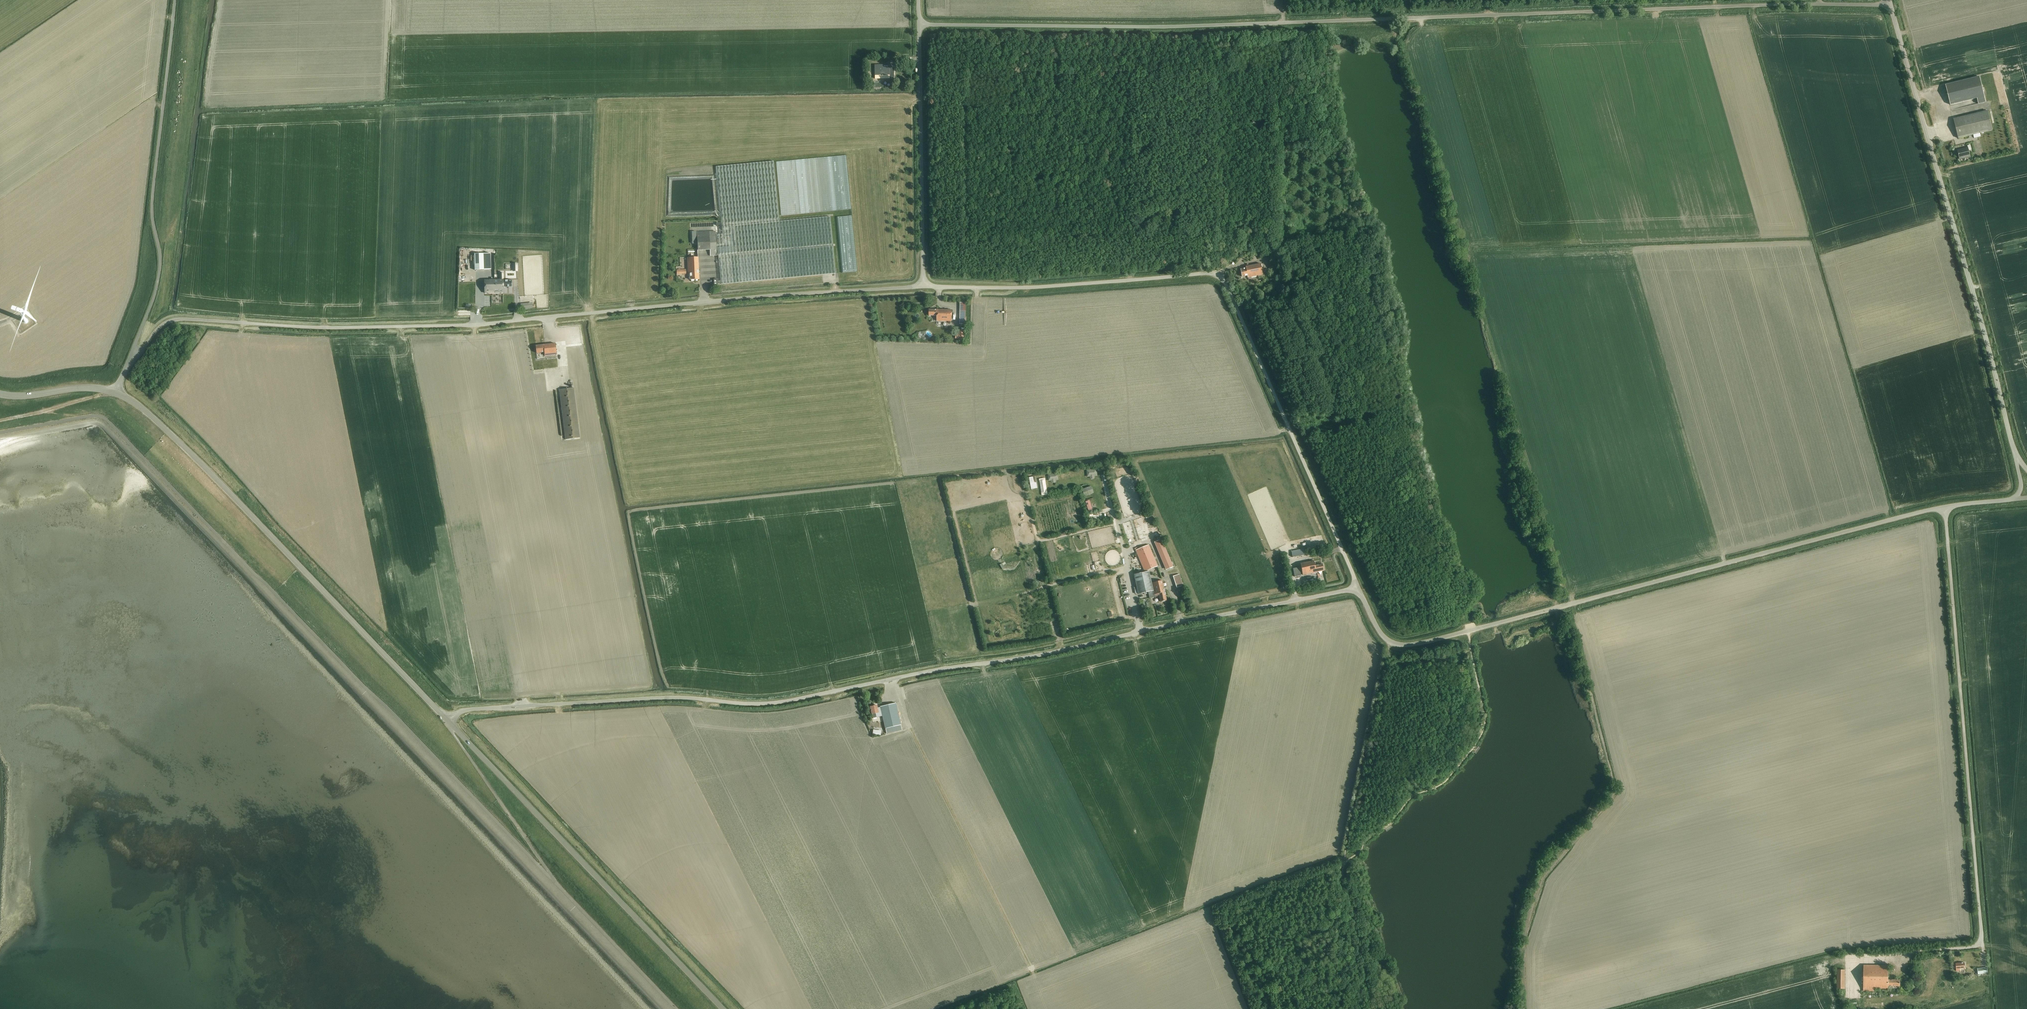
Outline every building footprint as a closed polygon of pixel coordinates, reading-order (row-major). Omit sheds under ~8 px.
[(879,67),(875,67),(875,76),(876,76),(876,79),(882,79),(882,76),(889,75),(890,78),(894,78),(894,69),(889,69),(889,65),(879,65),(879,67)] [(1945,85),(1950,105),(1977,98),(1978,104),(1986,102),(1980,77),(1945,85)] [(1953,119),(1958,138),(1992,130),(1988,111),(1953,119)] [(1957,151),(1959,159),(1970,157),(1968,151),(1971,150),(1970,145),(1967,146),(1968,148),(1957,151)] [(830,217),(779,221),(773,162),(716,167),(722,235),(716,235),(720,284),(835,273),(830,217)] [(710,256),(716,256),(715,231),(696,232),(697,245),(686,245),(688,274),(690,274),(690,280),(698,280),(698,274),(698,257),(697,250),(710,250),(710,256)] [(490,253),(474,254),(475,270),(491,270),(490,253)] [(1268,262),(1270,269),(1277,268),(1276,260),(1268,262)] [(1247,276),(1248,278),(1263,274),(1261,264),(1245,267),(1246,268),(1241,269),(1242,277),(1247,276)] [(500,280),(485,280),(485,293),(504,293),(504,287),(512,286),(512,281),(504,281),(504,280),(503,280),(503,276),(500,276),(500,280)] [(936,321),(951,322),(952,311),(928,310),(928,316),(936,316),(936,321)] [(543,345),(535,346),(536,353),(544,352),(544,356),(556,355),(555,344),(543,345)] [(564,344),(566,361),(573,360),(572,344),(564,344)] [(559,390),(565,440),(580,438),(573,388),(559,390)] [(1161,539),(1155,542),(1167,569),(1173,567),(1161,539)] [(1136,551),(1145,572),(1157,566),(1149,546),(1136,551)] [(1291,551),(1292,557),(1305,555),(1304,549),(1291,551)] [(1315,565),(1314,561),(1300,564),(1303,575),(1316,572),(1316,571),(1324,570),(1322,564),(1315,565)] [(1134,575),(1138,594),(1152,591),(1148,571),(1134,575)] [(1173,577),(1177,589),(1183,587),(1179,575),(1173,577)] [(1161,602),(1167,600),(1162,580),(1151,583),(1154,597),(1159,596),(1161,602)] [(901,725),(896,703),(880,707),(878,708),(877,705),(871,707),(872,714),(876,713),(877,717),(883,716),(885,729),(886,729),(887,734),(902,730),(901,725)] [(1836,988),(1844,989),(1845,963),(1836,963),(1836,988)] [(1887,986),(1899,986),(1899,980),(1887,980),(1888,966),(1863,965),(1863,991),(1874,991),(1874,988),(1887,988),(1887,986)] [(1977,968),(1978,978),(1982,977),(1981,974),(1987,973),(1986,967),(1977,968)]
